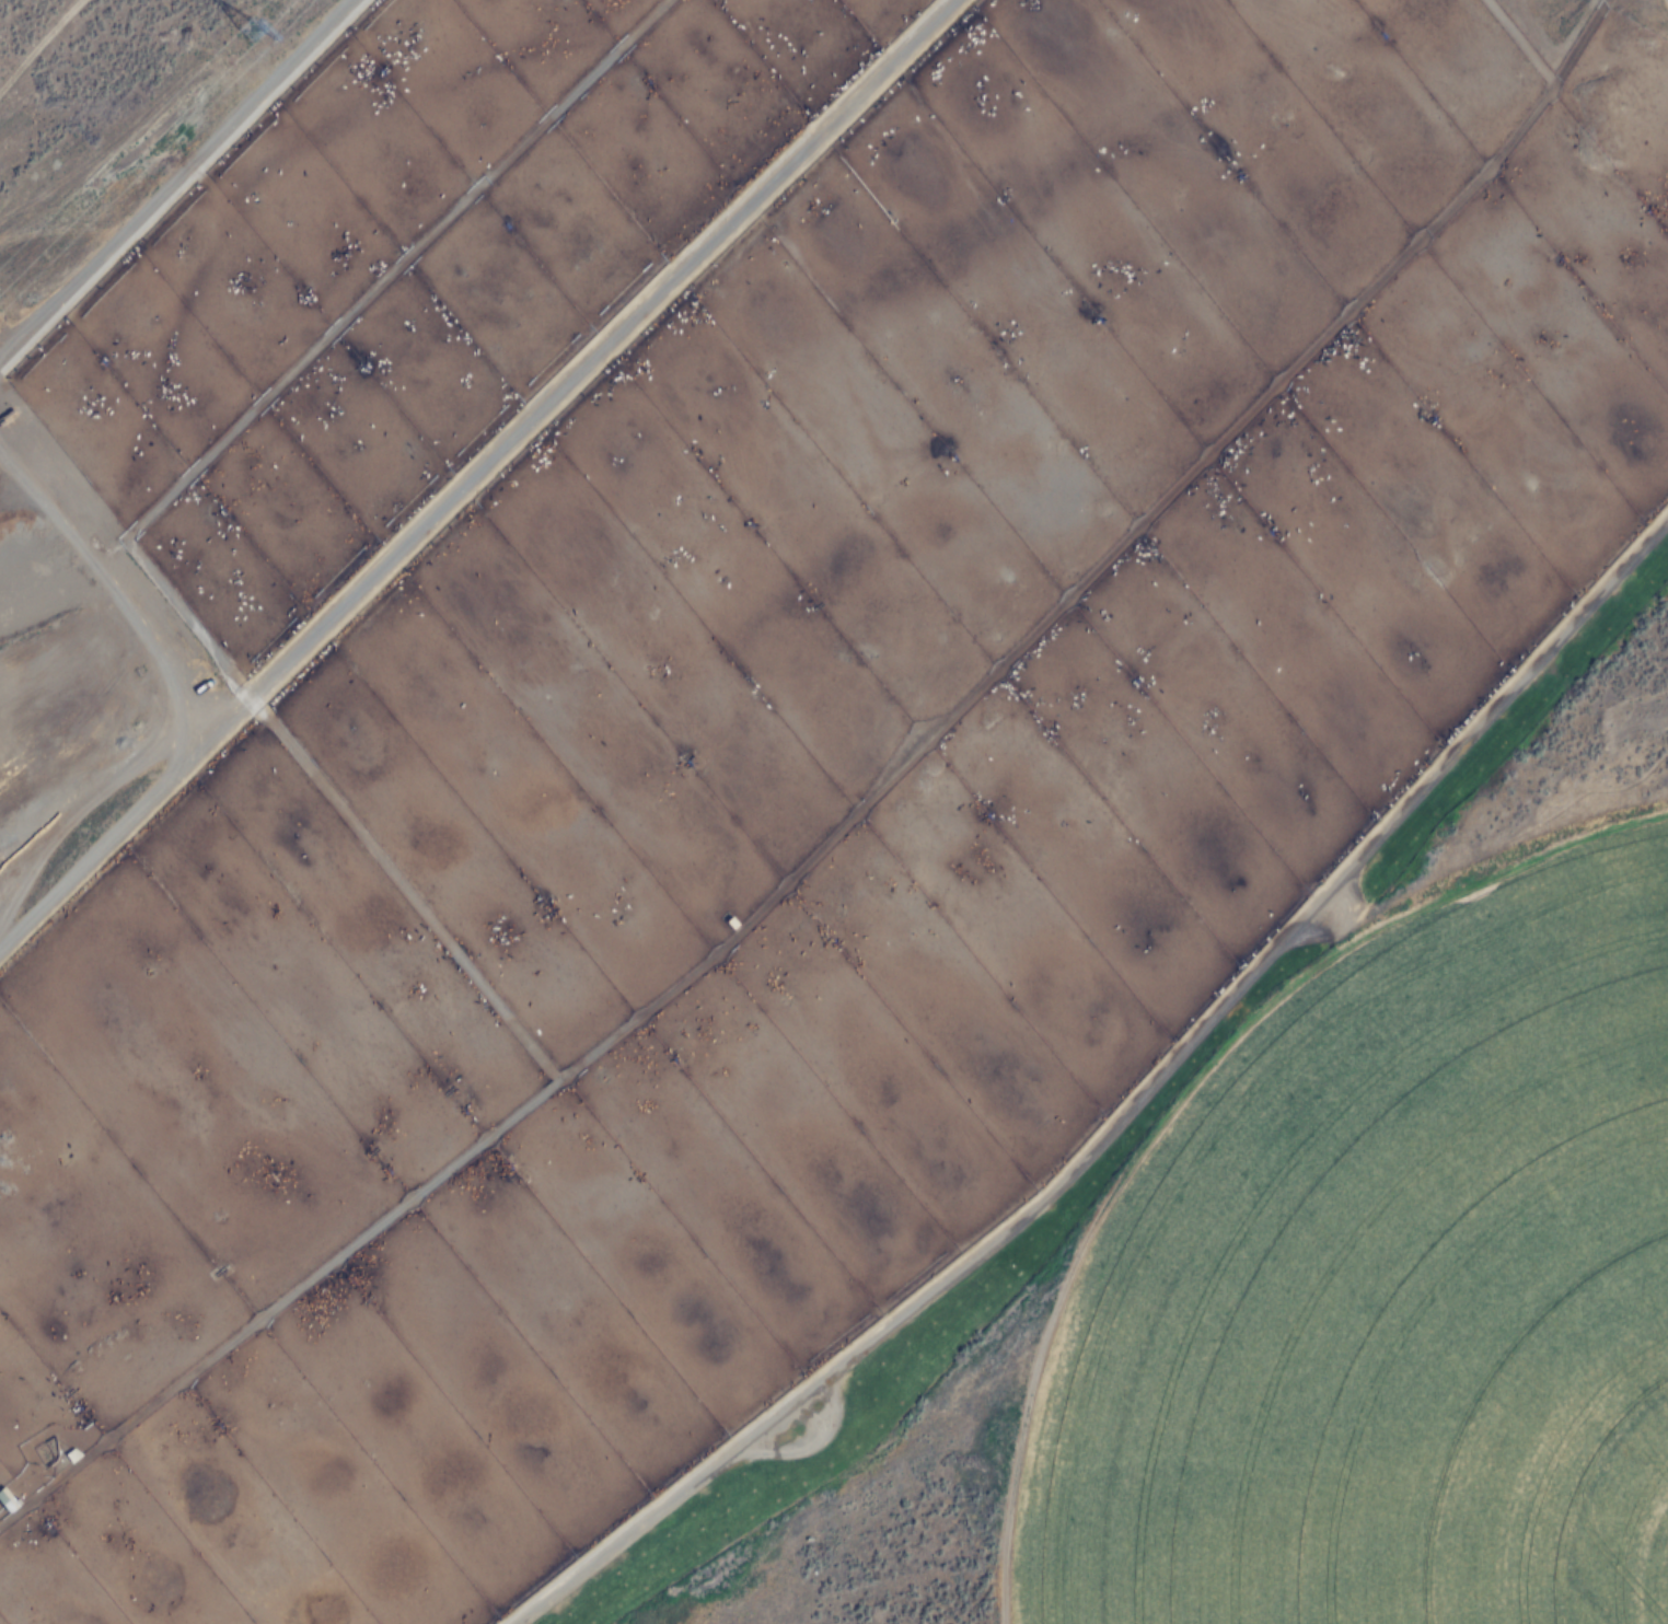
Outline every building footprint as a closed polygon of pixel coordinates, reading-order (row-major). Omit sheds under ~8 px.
[(2,1489),(0,1491),(0,1504),(9,1514),(17,1507),(2,1489)]
